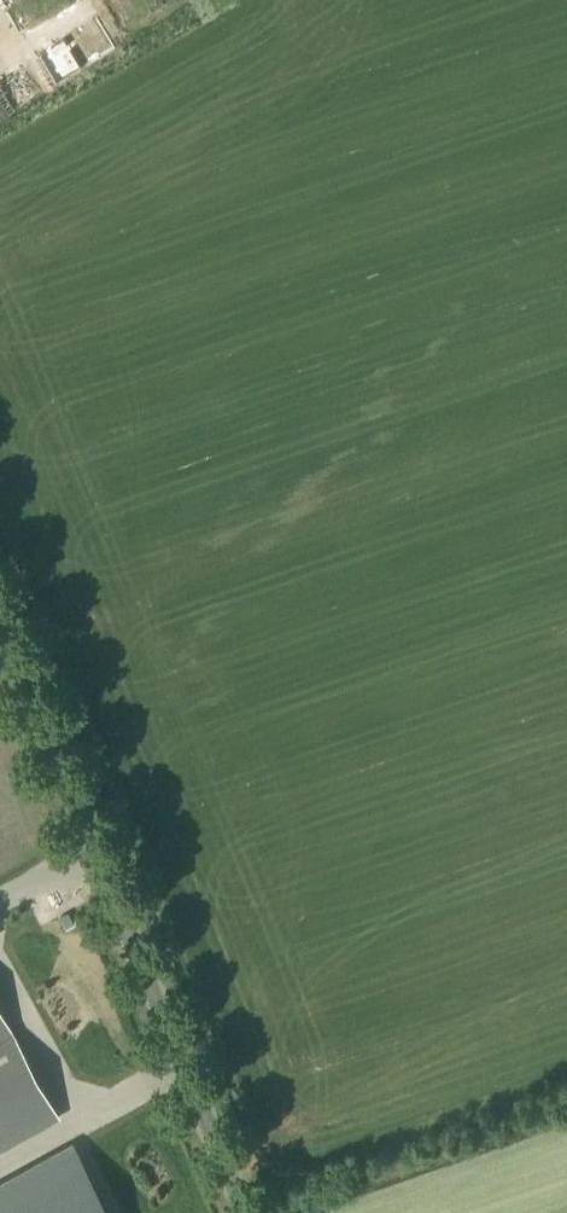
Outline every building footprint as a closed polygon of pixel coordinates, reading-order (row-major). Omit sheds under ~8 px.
[(120,37),(105,0),(61,0),(83,52),(120,37)] [(70,76),(53,48),(0,80),(0,120),(70,76)] [(0,1011),(0,1143),(56,1111),(0,1011)] [(0,1176),(0,1212),(114,1212),(71,1136),(0,1176)]
